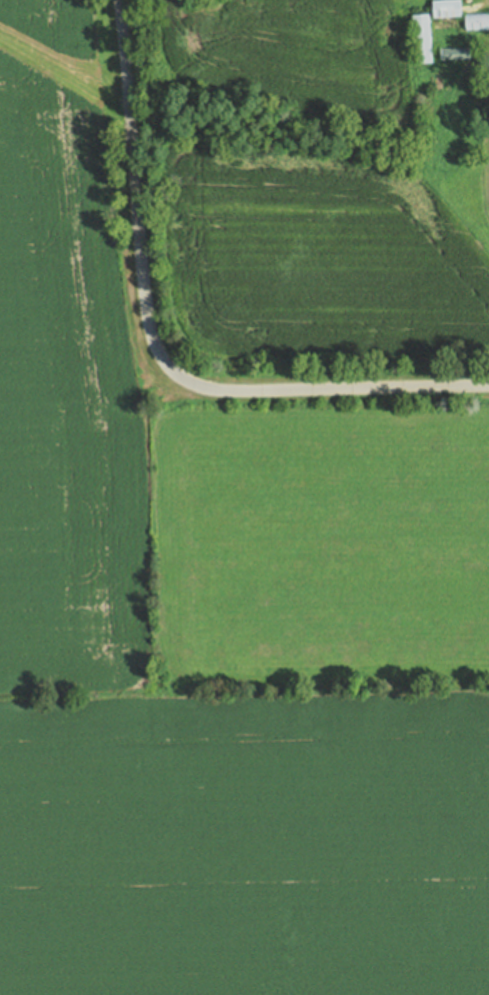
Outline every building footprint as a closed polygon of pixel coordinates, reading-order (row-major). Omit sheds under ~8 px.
[(429,17),(428,0),(456,0),(457,16),(429,17)] [(428,62),(425,13),(407,14),(410,63),(428,62)] [(461,14),(461,30),(488,29),(488,13),(461,14)] [(465,48),(465,59),(438,61),(437,49),(465,48)] [(441,76),(434,75),(432,88),(439,89),(441,76)]
